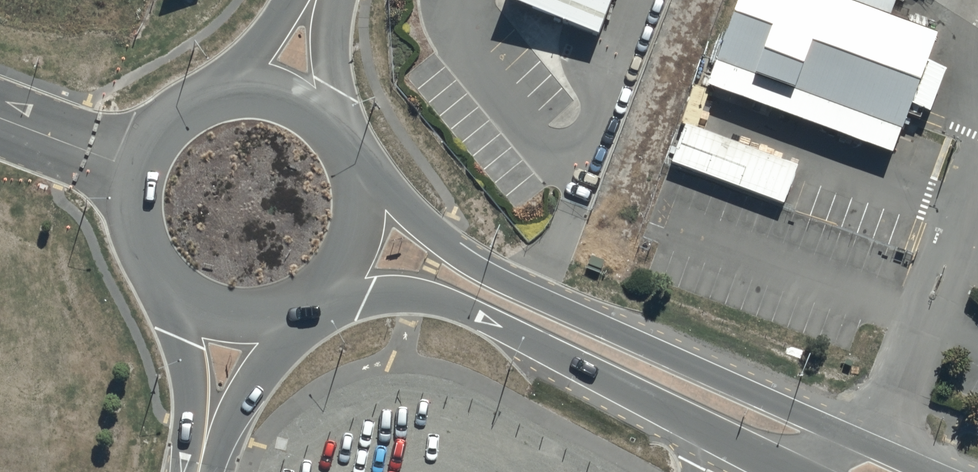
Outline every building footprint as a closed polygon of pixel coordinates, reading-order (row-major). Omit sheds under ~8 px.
[(524,10),(616,43),(632,0),(528,0),(524,10)] [(851,0),(736,0),(705,83),(892,152),(936,31),(851,0)]
